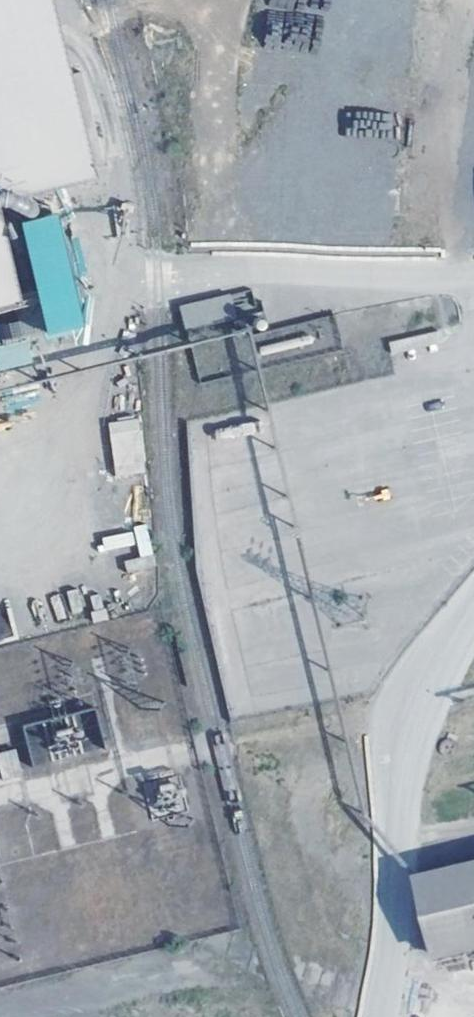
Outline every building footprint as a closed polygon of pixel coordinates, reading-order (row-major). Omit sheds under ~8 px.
[(61,195),(16,0),(0,0),(0,209),(61,195)] [(56,212),(18,223),(50,336),(88,325),(56,212)] [(231,293),(179,306),(185,329),(237,316),(231,293)] [(7,339),(37,336),(36,321),(5,324),(7,339)] [(0,346),(0,371),(33,362),(27,339),(0,346)] [(141,418),(109,421),(113,476),(145,473),(141,418)] [(133,527),(140,556),(152,553),(145,524),(133,527)] [(8,620),(0,620),(0,643),(10,642),(8,620)] [(97,707),(22,724),(30,761),(21,763),(24,774),(107,756),(97,707)] [(0,752),(0,774),(1,779),(21,776),(17,749),(0,752)] [(394,873),(416,951),(473,936),(473,852),(394,873)]
